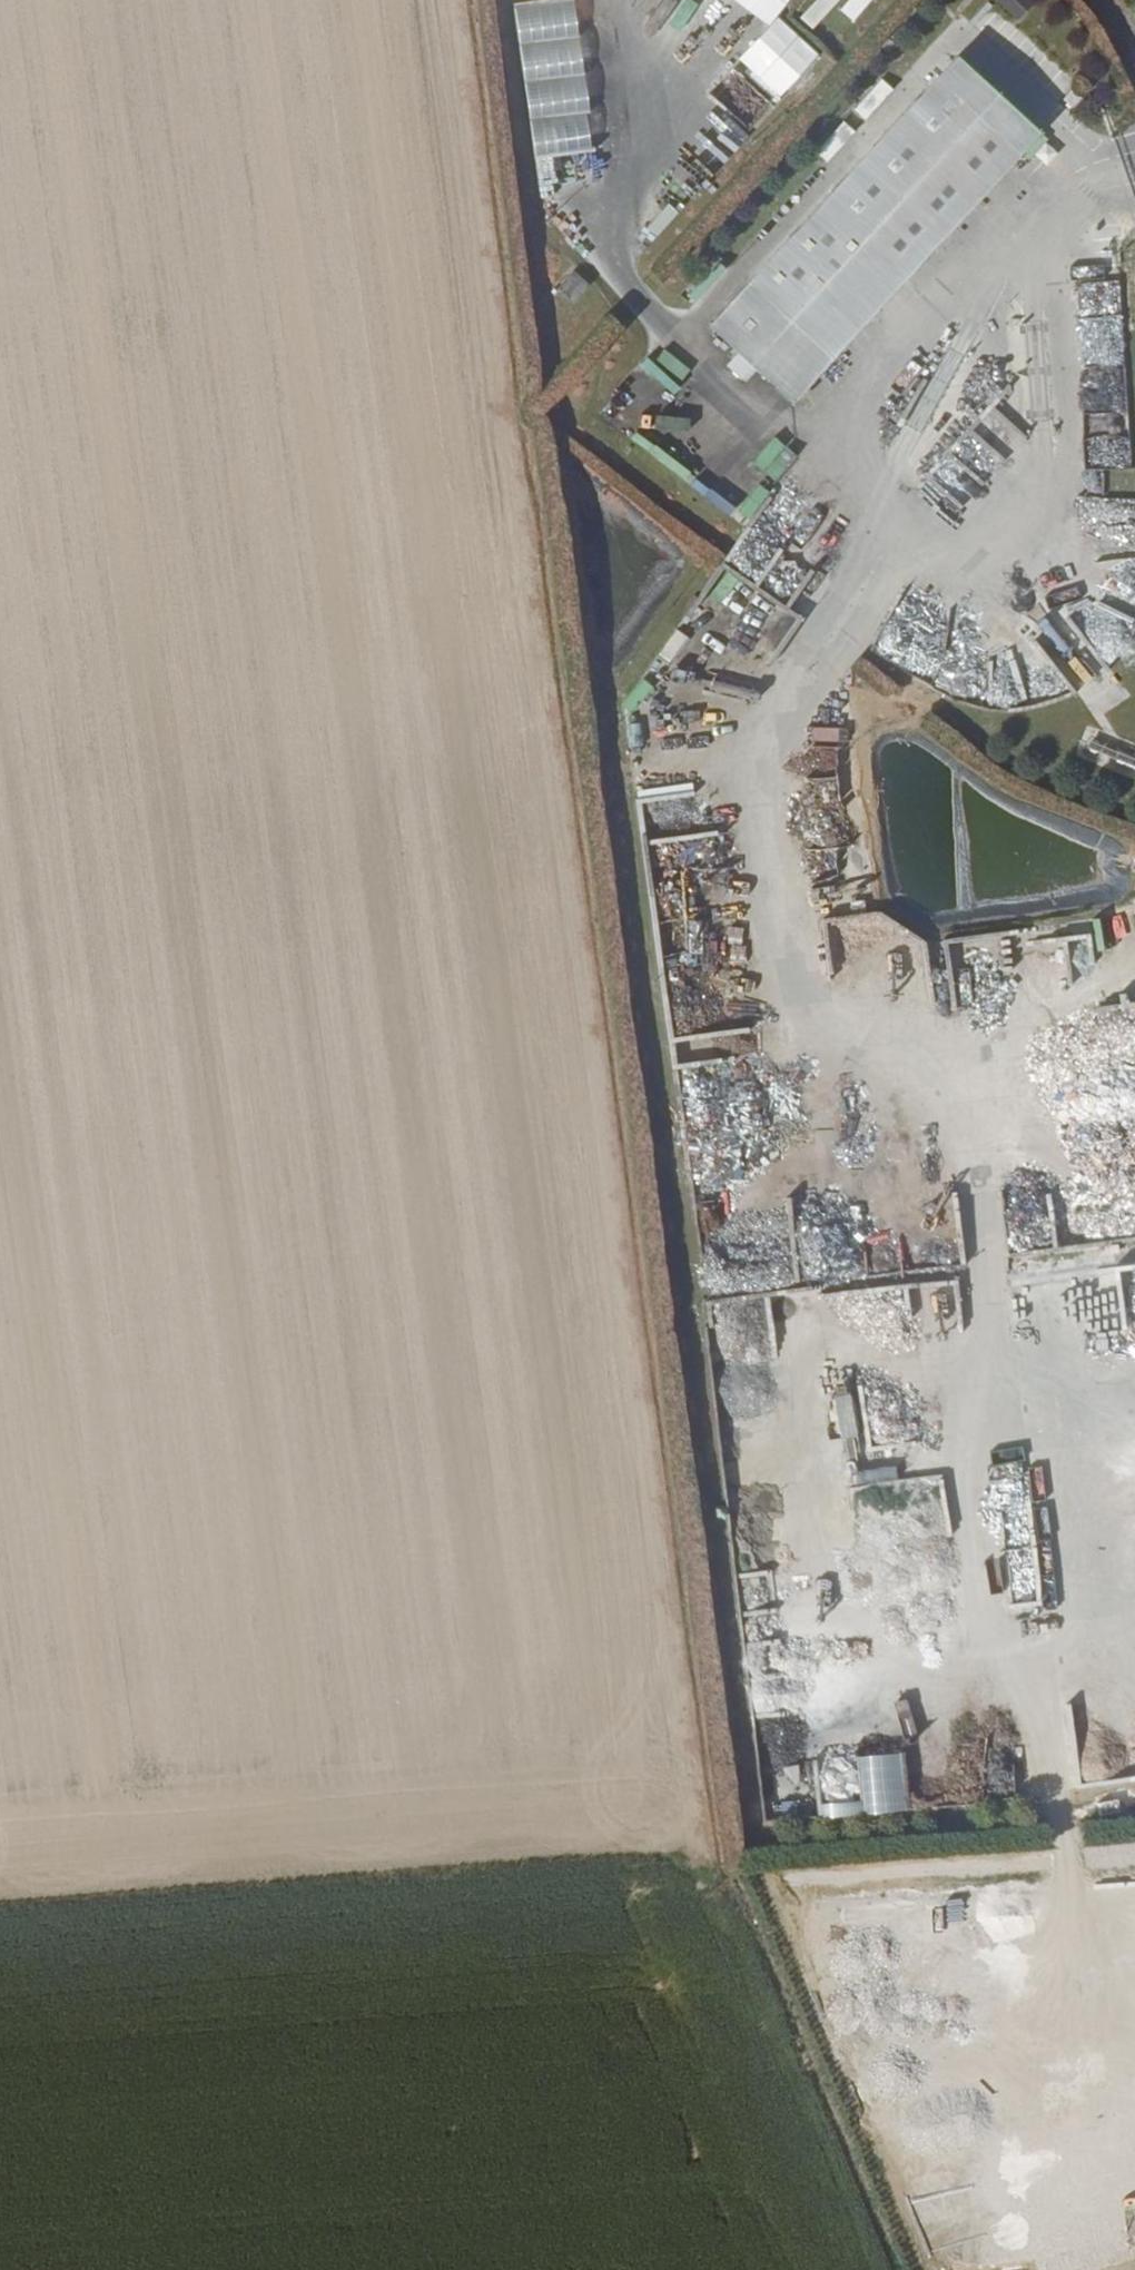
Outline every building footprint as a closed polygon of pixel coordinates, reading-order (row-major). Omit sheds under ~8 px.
[(534,156),(580,151),(576,114),(590,112),(577,0),(515,0),(534,156)] [(637,3),(649,8),(653,0),(638,0),(637,3)] [(717,12),(723,0),(673,0),(673,1),(694,12),(699,3),(717,12)] [(853,21),(873,0),(815,0),(800,16),(813,28),(835,4),(853,21)] [(1036,1),(1034,0),(995,0),(1016,21),(1036,1)] [(779,14),(737,60),(780,100),(823,54),(779,14)] [(846,171),(709,330),(735,353),(724,366),(747,386),(759,373),(800,408),(1046,123),(961,49),(879,144),(846,116),(815,152),(828,163),(839,151),(852,162),(845,171),(846,171)] [(866,126),(894,88),(879,77),(851,115),(866,126)] [(642,364),(671,391),(688,372),(659,346),(642,364)] [(899,477),(902,474),(950,524),(963,513),(942,491),(940,493),(889,439),(875,452),(899,477)] [(781,443),(763,464),(774,474),(792,453),(781,443)] [(757,485),(738,513),(750,521),(769,493),(757,485)] [(1070,921),(1076,968),(1097,965),(1090,918),(1070,921)]
